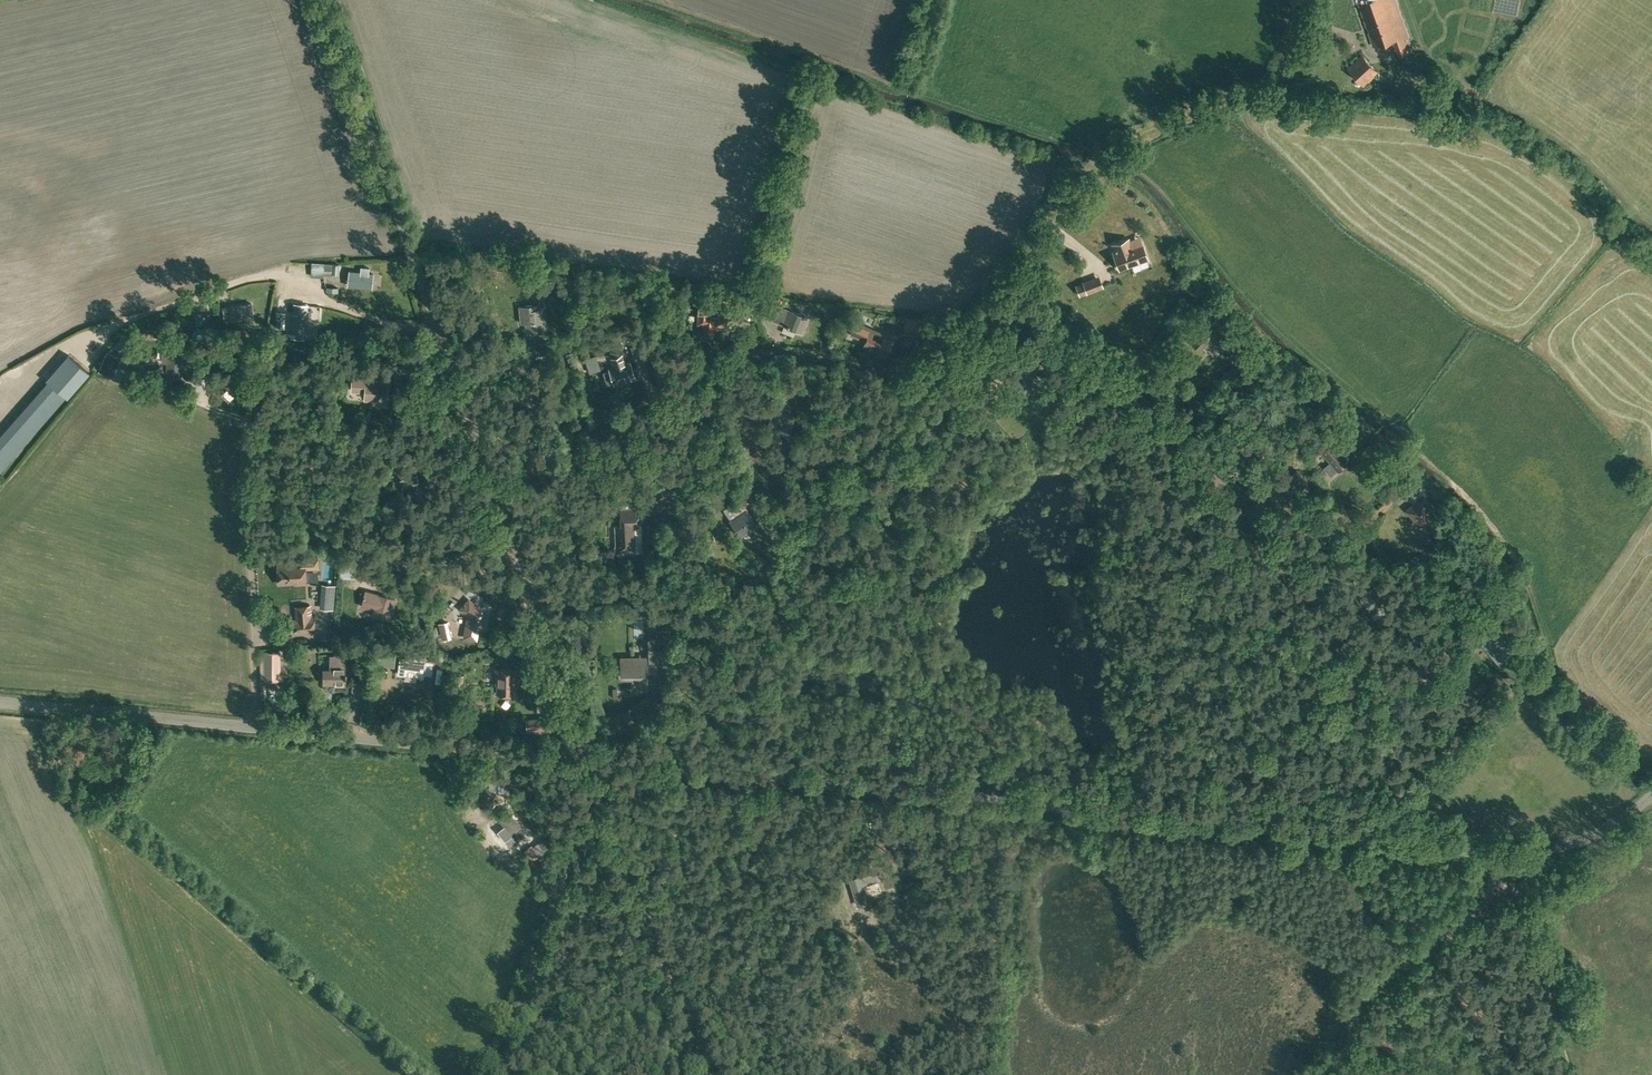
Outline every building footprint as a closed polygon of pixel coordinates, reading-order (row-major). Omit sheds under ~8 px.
[(1374,45),(1393,39),(1399,55),(1413,50),(1395,0),(1364,0),(1359,2),(1374,45)] [(1366,84),(1380,71),(1362,54),(1349,67),(1366,84)] [(1141,242),(1131,246),(1128,239),(1113,244),(1116,251),(1114,252),(1120,268),(1147,258),(1141,242)] [(332,263),(332,273),(339,274),(340,263),(332,263)] [(373,273),(349,271),(348,285),(371,287),(373,273)] [(551,272),(543,273),(544,282),(552,281),(551,272)] [(1087,292),(1093,290),(1089,280),(1083,282),(1087,292)] [(767,291),(765,301),(774,303),(776,294),(767,291)] [(721,308),(709,307),(710,298),(699,297),(698,323),(706,323),(705,333),(717,334),(717,323),(726,323),(726,315),(721,314),(721,308)] [(224,320),(253,317),(251,303),(229,306),(230,314),(223,315),(224,320)] [(305,337),(308,305),(294,304),(292,336),(305,337)] [(521,323),(525,322),(526,330),(546,328),(544,307),(540,308),(540,304),(519,306),(521,323)] [(747,304),(738,304),(737,315),(747,315),(747,304)] [(803,334),(804,332),(809,317),(777,306),(774,315),(786,320),(784,325),(797,330),(797,332),(803,334)] [(285,312),(277,312),(276,327),(284,328),(285,312)] [(930,320),(905,316),(903,332),(928,336),(930,320)] [(851,333),(866,340),(863,346),(885,355),(892,338),(856,322),(851,333)] [(162,328),(155,326),(153,336),(160,337),(162,328)] [(135,342),(126,332),(116,342),(126,351),(135,342)] [(1025,358),(1030,353),(1025,346),(1025,347),(1019,351),(1025,358)] [(181,377),(181,374),(185,352),(165,348),(162,363),(167,364),(165,374),(181,377)] [(673,355),(677,367),(694,362),(690,350),(673,355)] [(100,368),(99,371),(113,376),(114,374),(121,357),(107,351),(100,368)] [(0,437),(0,470),(66,396),(67,398),(89,372),(68,354),(46,379),(49,382),(0,437)] [(596,354),(583,359),(587,373),(601,369),(596,354)] [(630,362),(624,364),(622,355),(612,358),(615,367),(610,368),(614,383),(634,377),(630,362)] [(246,377),(236,368),(222,383),(229,389),(229,392),(231,394),(233,394),(235,395),(245,385),(247,386),(252,381),(247,376),(246,377)] [(354,373),(352,389),(366,390),(366,396),(378,397),(379,391),(386,391),(387,382),(380,382),(380,378),(376,378),(376,375),(354,373)] [(802,382),(797,397),(805,399),(809,385),(802,382)] [(980,389),(976,385),(970,390),(974,394),(980,389)] [(256,388),(248,387),(247,402),(255,402),(256,388)] [(1353,460),(1338,442),(1334,437),(1332,439),(1327,433),(1314,444),(1320,451),(1322,449),(1332,462),(1325,467),(1332,475),(1339,470),(1339,471),(1353,460)] [(655,484),(656,496),(660,496),(661,500),(673,499),(672,483),(655,484)] [(1422,488),(1411,498),(1416,504),(1409,510),(1422,525),(1437,512),(1424,497),(1428,494),(1422,488)] [(746,492),(730,504),(738,516),(730,521),(740,535),(756,524),(744,506),(752,500),(746,492)] [(616,550),(635,549),(633,524),(638,524),(637,507),(631,507),(631,499),(619,500),(621,523),(615,524),(616,550)] [(410,536),(398,537),(399,549),(412,548),(410,536)] [(299,562),(278,563),(279,581),(295,581),(295,583),(305,582),(304,566),(306,566),(306,568),(316,568),(316,556),(299,556),(299,562)] [(326,580),(326,606),(339,606),(340,580),(326,580)] [(390,620),(396,598),(377,593),(365,590),(361,606),(374,609),(372,615),(390,620)] [(468,601),(465,605),(463,603),(462,604),(464,606),(461,609),(468,616),(466,627),(464,638),(475,640),(477,629),(480,614),(481,614),(481,613),(480,613),(479,610),(480,609),(479,609),(479,610),(468,601)] [(294,632),(316,631),(315,614),(310,615),(309,604),(295,605),(296,618),(293,618),(294,632)] [(448,621),(438,623),(442,640),(452,637),(448,621)] [(662,630),(662,639),(649,640),(650,664),(669,663),(667,630),(662,630)] [(1499,631),(1482,644),(1499,664),(1515,650),(1499,631)] [(356,642),(356,658),(372,658),(372,642),(356,642)] [(281,677),(281,657),(281,650),(264,650),(264,656),(264,677),(281,677)] [(424,677),(424,674),(432,675),(434,660),(426,660),(399,657),(397,674),(407,675),(408,671),(409,670),(413,671),(415,672),(414,676),(424,677)] [(334,684),(334,686),(345,686),(346,664),(330,664),(330,667),(323,667),(323,684),(334,684)] [(646,664),(622,664),(622,675),(633,675),(634,689),(647,688),(647,675),(648,675),(648,670),(647,670),(646,664)] [(516,668),(496,668),(496,684),(497,684),(497,693),(515,693),(515,684),(516,684),(516,668)] [(464,687),(464,675),(453,675),(453,687),(464,687)] [(528,732),(539,731),(539,720),(527,721),(528,732)] [(522,826),(506,807),(496,816),(504,825),(497,831),(505,841),(512,835),(519,828),(522,826)] [(848,879),(858,902),(868,897),(862,883),(876,877),(873,868),(848,879)] [(1510,1031),(1498,1027),(1495,1036),(1518,1043),(1521,1034),(1520,1034),(1521,1029),(1511,1026),(1510,1031)]
